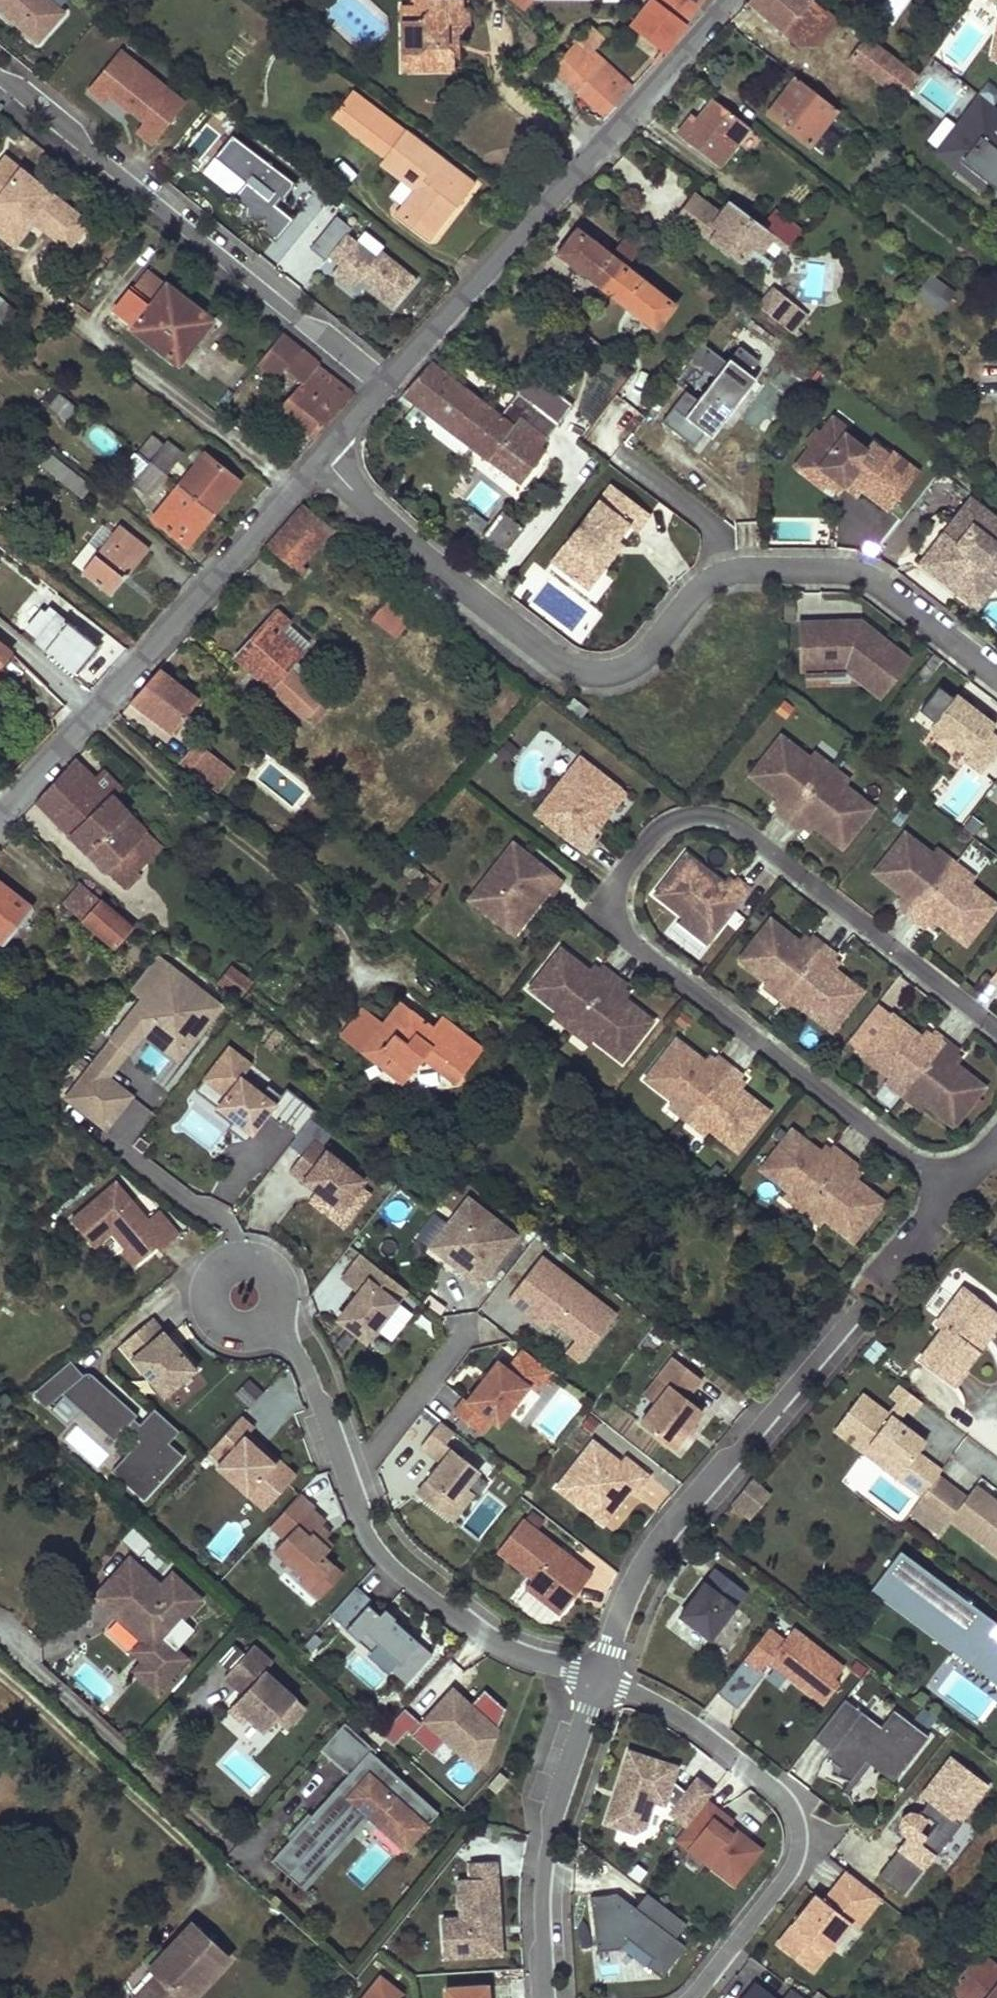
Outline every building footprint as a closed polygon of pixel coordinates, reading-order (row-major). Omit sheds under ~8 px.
[(37,43),(64,13),(49,0),(0,0),(0,11),(37,43)] [(455,71),(454,54),(446,45),(446,34),(457,34),(468,34),(468,9),(463,9),(463,0),(454,0),(453,0),(445,0),(413,0),(413,2),(416,2),(416,5),(402,5),(403,55),(404,55),(420,55),(420,70),(420,71),(455,71)] [(513,1),(526,11),(533,1),(533,0),(513,0),(513,1)] [(635,28),(664,50),(702,0),(657,0),(635,28)] [(830,10),(816,0),(749,0),(747,2),(797,47),(830,10)] [(840,18),(830,10),(797,47),(817,44),(840,18)] [(588,56),(592,51),(604,38),(591,26),(575,44),(588,56)] [(457,34),(446,34),(446,45),(454,54),(457,57),(457,34)] [(848,60),(901,100),(918,77),(865,37),(858,47),(848,60)] [(575,44),(553,68),(566,80),(588,56),(575,44)] [(186,103),(120,50),(93,83),(121,105),(124,101),(131,106),(129,108),(144,120),(136,130),(153,143),(186,103)] [(566,80),(606,116),(632,88),(592,51),(588,56),(566,80)] [(420,55),(404,55),(404,70),(420,70),(420,55)] [(768,114),(809,145),(837,109),(796,78),(768,114)] [(958,117),(968,105),(935,81),(925,94),(958,117)] [(93,83),(88,90),(105,104),(110,97),(93,83)] [(391,123),(351,92),(334,115),(373,146),(391,123)] [(991,103),(981,95),(961,120),(971,128),(991,103)] [(679,133),(720,165),(749,127),(713,99),(696,121),(691,117),(679,133)] [(991,103),(971,128),(961,120),(937,152),(957,167),(962,162),(989,183),(996,189),(996,108),(991,103)] [(391,123),(373,146),(388,157),(406,134),(391,123)] [(856,144),(866,152),(877,140),(866,132),(856,144)] [(474,186),(406,134),(388,157),(422,183),(417,189),(396,216),(427,240),(457,201),(460,204),(474,186)] [(232,135),(215,157),(247,181),(235,197),(248,207),(247,219),(264,221),(262,232),(277,242),(294,219),(276,205),(280,199),(282,201),(296,183),(232,135)] [(4,156),(0,161),(0,195),(0,196),(0,208),(9,215),(0,226),(0,233),(16,246),(29,230),(25,227),(30,220),(34,223),(69,250),(90,223),(4,156)] [(388,157),(383,163),(417,189),(422,183),(388,157)] [(989,183),(962,162),(957,167),(984,189),(989,183)] [(694,197),(680,216),(742,261),(753,246),(766,228),(730,202),(720,216),(694,197)] [(9,215),(0,208),(0,226),(9,215)] [(336,216),(310,249),(326,261),(330,255),(340,263),(332,273),(352,289),(359,279),(366,284),(388,302),(389,300),(395,305),(399,299),(401,300),(417,280),(380,251),(375,258),(346,235),(352,228),(336,216)] [(34,223),(30,220),(25,227),(29,230),(34,223)] [(753,246),(760,251),(773,234),(766,228),(753,246)] [(562,253),(609,290),(625,269),(610,257),(578,232),(562,253)] [(620,244),(635,256),(641,248),(626,236),(620,244)] [(610,257),(625,269),(635,256),(620,244),(610,257)] [(609,290),(656,327),(673,306),(625,269),(609,290)] [(134,288),(153,303),(167,285),(148,270),(134,288)] [(932,274),(917,293),(933,306),(948,286),(932,274)] [(366,284),(359,279),(352,289),(358,294),(366,284)] [(179,364),(212,320),(167,285),(153,303),(136,324),(133,329),(179,364)] [(954,291),(948,286),(933,306),(940,310),(954,291)] [(116,309),(136,324),(153,303),(134,288),(133,287),(116,309)] [(759,306),(798,338),(803,333),(797,328),(806,316),(773,289),(759,306)] [(3,325),(16,310),(5,301),(0,306),(0,323),(3,325)] [(578,340),(567,330),(560,339),(571,348),(578,340)] [(283,333),(258,362),(277,378),(285,369),(301,383),(278,408),(314,436),(352,393),(318,366),(320,364),(303,348),(283,333)] [(571,348),(560,339),(550,350),(560,360),(571,348)] [(711,350),(704,345),(692,360),(700,365),(711,350)] [(730,365),(711,350),(700,365),(717,378),(699,402),(686,392),(663,423),(697,449),(707,435),(752,377),(762,364),(742,349),(730,365)] [(574,405),(536,375),(521,394),(519,392),(500,417),(499,419),(490,411),(491,410),(430,362),(405,393),(486,457),(495,446),(529,472),(546,451),(541,447),(574,405)] [(536,375),(531,370),(516,389),(519,392),(521,394),(536,375)] [(752,377),(707,435),(714,441),(759,382),(752,377)] [(51,405),(67,418),(76,408),(60,395),(51,405)] [(886,509),(916,470),(903,460),(900,463),(882,449),(876,457),(855,441),(859,437),(842,424),(831,439),(827,436),(815,451),(819,454),(807,469),(824,482),(829,475),(855,495),(860,488),(872,498),(886,509)] [(151,462),(165,473),(181,453),(168,442),(166,445),(152,434),(138,451),(152,462),(151,462)] [(92,487),(37,443),(28,454),(83,498),(92,487)] [(520,484),(529,472),(495,446),(486,457),(520,484)] [(180,485),(213,513),(239,481),(205,454),(180,485)] [(135,482),(149,493),(165,473),(151,462),(135,482)] [(829,475),(824,482),(807,469),(804,474),(832,496),(836,491),(849,502),(855,495),(829,475)] [(154,517),(187,545),(213,513),(180,485),(154,517)] [(620,493),(614,488),(602,505),(608,509),(620,493)] [(872,498),(860,488),(855,495),(867,504),(872,498)] [(599,571),(620,543),(631,529),(639,535),(653,518),(620,493),(608,509),(602,505),(568,548),(580,558),(566,575),(589,594),(604,575),(599,571)] [(968,498),(950,521),(964,532),(955,543),(941,533),(918,563),(965,599),(982,578),(991,585),(996,577),(996,520),(968,498)] [(269,548),(302,575),(307,569),(301,564),(319,542),(332,527),(305,505),(269,546),(269,548)] [(522,532),(497,513),(478,538),(502,557),(522,532)] [(950,521),(941,533),(955,543),(964,532),(950,521)] [(91,540),(102,548),(114,533),(103,524),(91,540)] [(125,575),(126,576),(147,549),(119,526),(114,533),(102,548),(83,572),(110,593),(125,575)] [(319,542),(333,553),(345,536),(332,527),(319,542)] [(72,563),(83,572),(102,548),(91,540),(72,563)] [(620,543),(599,571),(604,575),(625,547),(620,543)] [(566,575),(580,558),(568,548),(554,566),(566,575)] [(982,578),(965,599),(975,607),(991,585),(982,578)] [(371,619),(396,639),(413,617),(388,598),(371,619)] [(41,610),(26,629),(37,638),(53,619),(41,610)] [(33,644),(73,677),(99,646),(58,612),(53,619),(37,638),(33,644)] [(237,657),(282,697),(296,679),(286,670),(295,660),(301,654),(278,634),(289,622),(278,612),(237,657)] [(906,661),(859,620),(797,620),(797,668),(840,668),(875,698),(906,661)] [(278,634),(301,654),(311,642),(289,622),(278,634)] [(10,651),(0,642),(0,664),(10,651)] [(295,660),(286,670),(296,679),(305,668),(295,660)] [(131,700),(173,732),(200,699),(160,668),(131,700)] [(296,679),(322,702),(331,692),(305,668),(296,679)] [(282,697),(306,719),(321,703),(322,702),(296,679),(282,697)] [(993,728),(952,697),(929,727),(969,758),(964,763),(980,775),(996,753),(996,741),(988,735),(993,728)] [(574,698),(568,707),(582,718),(589,710),(574,698)] [(306,719),(312,724),(326,708),(321,703),(306,719)] [(813,826),(841,847),(871,808),(843,786),(826,772),(808,758),(780,737),(749,776),(777,798),(782,802),(777,807),(775,811),(788,821),(801,831),(803,828),(808,822),(813,826)] [(182,764),(206,783),(222,762),(198,743),(182,764)] [(808,758),(826,772),(830,767),(812,753),(808,758)] [(619,788),(580,757),(536,813),(585,851),(595,838),(591,835),(586,831),(619,788)] [(36,801),(106,873),(109,871),(126,888),(138,876),(120,859),(147,832),(128,813),(129,813),(114,797),(110,794),(109,794),(94,778),(74,758),(36,801)] [(222,762),(206,783),(216,791),(233,770),(222,762)] [(848,781),(830,767),(826,772),(843,786),(848,781)] [(110,794),(114,797),(122,789),(103,769),(94,778),(109,794),(110,794)] [(586,831),(591,835),(625,792),(619,788),(586,831)] [(782,802),(777,798),(772,803),(777,807),(782,802)] [(808,832),(813,826),(808,822),(803,828),(808,832)] [(937,923),(965,944),(996,905),(968,883),(950,869),(932,855),(904,834),(873,873),(901,894),(906,898),(901,904),(899,908),(912,918),(925,928),(928,925),(932,919),(937,923)] [(513,843),(469,899),(508,930),(541,887),(547,892),(551,895),(561,881),(513,843)] [(932,855),(950,869),(954,864),(936,850),(932,855)] [(687,855),(656,894),(684,916),(712,938),(749,889),(736,879),(734,882),(729,888),(724,884),(687,855)] [(972,877),(954,864),(950,869),(968,883),(972,877)] [(728,878),(724,884),(729,888),(734,882),(728,878)] [(4,944),(32,909),(0,883),(0,941),(4,944)] [(65,904),(83,920),(100,900),(82,884),(65,904)] [(541,887),(508,930),(514,934),(547,892),(541,887)] [(906,898),(901,894),(896,900),(901,904),(906,898)] [(83,920),(116,948),(133,928),(100,900),(83,920)] [(707,943),(712,938),(684,916),(680,922),(707,943)] [(933,929),(937,923),(932,919),(928,925),(933,929)] [(832,1031),(862,992),(835,970),(830,966),(834,960),(837,957),(824,947),(811,937),(808,940),(804,946),(798,942),(771,920),(740,960),(768,982),(786,996),(804,1009),(832,1031)] [(803,936),(798,942),(804,946),(808,940),(803,936)] [(588,972),(561,950),(530,989),(558,1011),(576,1025),(593,1039),(621,1061),(652,1021),(625,1000),(619,996),(624,990),(627,987),(613,977),(600,966),(598,970),(593,976),(588,972)] [(221,1006),(157,956),(132,987),(145,998),(112,1040),(128,1052),(144,1032),(153,1020),(188,1047),(196,1037),(194,1036),(199,1030),(201,1032),(221,1006)] [(830,966),(835,970),(839,964),(834,960),(830,966)] [(593,966),(588,972),(593,976),(598,970),(593,966)] [(218,987),(248,991),(251,971),(222,967),(218,987)] [(781,1001),(786,996),(768,982),(764,987),(781,1001)] [(619,996),(625,1000),(629,994),(624,990),(619,996)] [(786,996),(781,1001),(799,1015),(804,1009),(786,996)] [(382,1026),(393,1034),(411,1011),(400,1002),(383,1024),(382,1026)] [(348,1029),(367,1044),(382,1026),(383,1024),(364,1009),(348,1029)] [(343,1036),(404,1083),(424,1058),(456,1083),(483,1049),(449,1023),(440,1034),(432,1028),(411,1011),(393,1034),(382,1026),(367,1044),(348,1029),(343,1036)] [(571,1031),(576,1025),(558,1011),(554,1017),(571,1031)] [(921,1038),(893,1016),(862,1055),(890,1077),(908,1091),(926,1105),(954,1127),(984,1088),(957,1066),(952,1062),(956,1056),(959,1053),(946,1043),(933,1033),(931,1036),(926,1042),(921,1038)] [(432,1028),(440,1034),(449,1023),(441,1017),(432,1028)] [(179,1059),(188,1047),(153,1020),(144,1032),(179,1059)] [(576,1025),(571,1031),(589,1045),(593,1039),(576,1025)] [(925,1032),(921,1038),(926,1042),(931,1036),(925,1032)] [(128,1052),(112,1040),(93,1065),(109,1077),(128,1052)] [(737,1151),(767,1111),(740,1090),(735,1086),(739,1080),(742,1077),(729,1066),(716,1056),(713,1059),(709,1065),(704,1061),(676,1040),(645,1079),(673,1101),(691,1115),(709,1129),(737,1151)] [(230,1046),(205,1078),(227,1095),(218,1106),(235,1119),(231,1124),(249,1138),(268,1114),(284,1126),(304,1100),(287,1087),(285,1089),(281,1094),(269,1085),(263,1092),(242,1076),(252,1063),(230,1046)] [(708,1055),(704,1061),(709,1065),(713,1059),(708,1055)] [(952,1062),(957,1066),(962,1060),(956,1056),(952,1062)] [(281,1094),(285,1089),(252,1063),(242,1076),(263,1092),(269,1085),(281,1094)] [(109,1077),(93,1065),(68,1097),(107,1129),(133,1096),(109,1077)] [(886,1083),(904,1097),(908,1091),(890,1077),(886,1083)] [(205,1078),(190,1097),(247,1141),(249,1138),(231,1124),(235,1119),(218,1106),(227,1095),(205,1078)] [(735,1086),(740,1090),(744,1084),(739,1080),(735,1086)] [(926,1105),(908,1091),(904,1097),(921,1111),(926,1105)] [(304,1100),(284,1126),(297,1136),(310,1119),(317,1110),(304,1100)] [(687,1120),(691,1115),(673,1101),(669,1107),(687,1120)] [(188,1122),(208,1148),(221,1139),(201,1112),(188,1122)] [(691,1115),(687,1120),(704,1134),(709,1129),(691,1115)] [(310,1119),(289,1146),(302,1156),(290,1171),(318,1192),(341,1210),(360,1187),(364,1181),(321,1147),(331,1135),(310,1119)] [(819,1151),(791,1130),(760,1169),(788,1191),(806,1205),(824,1219),(852,1240),(883,1201),(855,1179),(850,1175),(854,1169),(857,1166),(844,1156),(831,1146),(828,1149),(824,1155),(819,1151)] [(823,1145),(819,1151),(824,1155),(828,1149),(823,1145)] [(860,1174),(854,1169),(850,1175),(855,1179),(860,1174)] [(163,1249),(182,1233),(161,1209),(150,1218),(118,1181),(72,1220),(95,1247),(113,1232),(127,1249),(123,1252),(135,1266),(155,1249),(152,1246),(156,1242),(159,1246),(163,1249)] [(369,1194),(360,1187),(341,1210),(318,1192),(310,1202),(343,1228),(369,1194)] [(802,1210),(806,1205),(788,1191),(784,1196),(802,1210)] [(479,1285),(518,1235),(469,1197),(430,1246),(479,1285)] [(806,1205),(802,1210),(820,1224),(824,1219),(806,1205)] [(401,1285),(361,1254),(340,1282),(356,1294),(343,1311),(351,1317),(345,1325),(361,1337),(371,1325),(377,1329),(398,1301),(392,1297),(401,1285)] [(617,1313),(542,1254),(509,1297),(545,1326),(554,1314),(561,1320),(558,1323),(577,1338),(580,1334),(593,1344),(617,1313)] [(407,1290),(401,1285),(392,1297),(398,1301),(407,1290)] [(968,1365),(978,1352),(972,1347),(996,1314),(964,1288),(937,1323),(944,1328),(935,1340),(968,1365)] [(392,1339),(414,1311),(401,1302),(380,1330),(392,1339)] [(551,1318),(558,1323),(561,1320),(554,1314),(551,1318)] [(978,1352),(996,1327),(996,1314),(972,1347),(978,1352)] [(147,1323),(121,1344),(164,1396),(195,1369),(152,1318),(147,1323)] [(580,1334),(577,1338),(567,1350),(580,1360),(593,1344),(580,1334)] [(921,1359),(954,1384),(968,1365),(935,1340),(921,1359)] [(457,1392),(447,1406),(473,1426),(483,1414),(491,1420),(523,1379),(491,1355),(460,1394),(457,1392)] [(674,1447),(703,1410),(687,1397),(701,1378),(674,1356),(659,1376),(669,1385),(655,1403),(641,1422),(674,1447)] [(138,1415),(93,1374),(90,1373),(87,1373),(84,1374),(69,1362),(33,1393),(46,1408),(63,1393),(116,1441),(127,1429),(141,1441),(113,1472),(145,1501),(184,1456),(169,1443),(180,1431),(155,1408),(141,1424),(135,1419),(138,1415)] [(669,1385),(659,1376),(644,1394),(655,1403),(669,1385)] [(253,1406),(262,1388),(244,1378),(234,1396),(253,1406)] [(915,1415),(924,1403),(899,1384),(890,1397),(897,1402),(888,1415),(899,1423),(909,1411),(915,1415)] [(937,1477),(941,1471),(917,1453),(925,1443),(899,1423),(888,1415),(861,1394),(834,1431),(863,1453),(869,1445),(889,1460),(883,1468),(922,1497),(937,1477)] [(241,1416),(210,1451),(222,1462),(217,1466),(247,1494),(259,1481),(277,1496),(296,1475),(277,1459),(274,1463),(245,1437),(249,1433),(253,1428),(241,1416)] [(441,1420),(421,1446),(442,1462),(417,1493),(445,1515),(467,1487),(480,1470),(446,1443),(455,1432),(441,1420)] [(274,1463),(277,1459),(249,1433),(245,1437),(274,1463)] [(593,1440),(564,1477),(576,1487),(578,1504),(603,1523),(613,1511),(612,1503),(616,1499),(619,1503),(629,1490),(634,1494),(648,1475),(625,1457),(621,1462),(593,1440)] [(883,1468),(889,1460),(869,1445),(863,1453),(883,1468)] [(564,1477),(556,1487),(578,1504),(576,1487),(564,1477)] [(937,1477),(922,1497),(909,1515),(938,1537),(951,1520),(996,1554),(996,1503),(975,1486),(966,1498),(937,1477)] [(259,1481),(247,1494),(265,1509),(277,1496),(259,1481)] [(467,1487),(445,1515),(453,1521),(475,1493),(467,1487)] [(285,1538),(274,1550),(305,1577),(308,1574),(327,1592),(342,1574),(323,1556),(333,1546),(325,1539),(330,1534),(321,1526),(325,1521),(312,1510),(314,1507),(299,1494),(270,1526),(285,1538)] [(598,1577),(528,1523),(504,1555),(538,1583),(532,1591),(566,1618),(598,1577)] [(877,1585),(937,1629),(946,1617),(969,1634),(960,1647),(957,1651),(996,1680),(996,1637),(995,1636),(996,1633),(996,1622),(978,1608),(980,1605),(971,1598),(968,1601),(902,1552),(877,1585)] [(128,1557),(109,1578),(122,1590),(127,1585),(135,1593),(114,1616),(140,1640),(134,1647),(144,1656),(140,1660),(131,1670),(155,1692),(185,1658),(163,1639),(199,1598),(171,1573),(159,1585),(128,1557)] [(305,1577),(301,1582),(320,1599),(327,1592),(308,1574),(305,1577)] [(715,1643),(751,1597),(721,1574),(685,1619),(715,1643)] [(93,1597),(114,1616),(135,1593),(127,1585),(122,1590),(109,1578),(93,1597)] [(356,1586),(330,1614),(347,1629),(350,1625),(361,1636),(357,1639),(371,1651),(378,1643),(399,1662),(391,1670),(406,1683),(432,1654),(384,1610),(380,1614),(369,1605),(373,1600),(356,1586)] [(946,1617),(937,1629),(960,1647),(969,1634),(946,1617)] [(765,1632),(720,1690),(736,1703),(769,1661),(806,1690),(807,1689),(824,1702),(839,1684),(834,1680),(843,1668),(793,1628),(783,1641),(768,1628),(765,1632)] [(270,1660),(249,1643),(227,1670),(246,1686),(242,1692),(227,1708),(244,1722),(249,1716),(265,1729),(275,1717),(285,1725),(304,1703),(263,1668),(270,1660)] [(144,1656),(134,1647),(130,1651),(140,1660),(144,1656)] [(347,1667),(374,1688),(385,1675),(357,1654),(347,1667)] [(227,1670),(222,1675),(242,1692),(246,1686),(227,1670)] [(421,1724),(404,1709),(381,1735),(393,1746),(407,1732),(432,1755),(449,1737),(455,1743),(451,1747),(476,1770),(486,1759),(505,1709),(484,1690),(470,1705),(461,1697),(453,1705),(445,1697),(421,1724)] [(845,1699),(814,1739),(830,1752),(826,1758),(839,1768),(836,1777),(849,1782),(865,1761),(892,1783),(928,1738),(893,1710),(880,1727),(845,1699)] [(352,1709),(342,1721),(351,1729),(361,1717),(359,1715),(352,1709)] [(335,1849),(321,1838),(353,1799),(407,1845),(437,1809),(374,1755),(377,1751),(351,1729),(342,1721),(319,1747),(351,1774),(315,1817),(308,1812),(288,1836),(293,1839),(274,1862),(303,1886),(335,1849)] [(671,1813),(687,1825),(707,1799),(713,1791),(697,1779),(687,1792),(673,1780),(677,1767),(629,1751),(617,1788),(623,1789),(618,1804),(612,1802),(606,1822),(642,1834),(653,1800),(664,1804),(666,1800),(675,1807),(671,1813)] [(951,1758),(940,1771),(954,1782),(965,1769),(951,1758)] [(906,1835),(909,1837),(878,1876),(903,1895),(933,1856),(935,1858),(962,1824),(960,1822),(987,1786),(965,1769),(954,1782),(940,1771),(922,1795),(930,1801),(919,1815),(917,1814),(916,1814),(914,1814),(912,1814),(910,1814),(908,1815),(905,1817),(904,1819),(903,1820),(903,1822),(902,1825),(902,1827),(903,1830),(904,1832),(905,1834),(906,1835)] [(500,1773),(487,1786),(495,1793),(508,1780),(500,1773)] [(617,1788),(612,1802),(618,1804),(623,1789),(617,1788)] [(733,1820),(707,1799),(687,1825),(676,1839),(734,1885),(761,1849),(740,1832),(733,1833),(727,1828),(730,1824),(733,1820)] [(733,1833),(740,1832),(730,1824),(727,1828),(733,1833)] [(488,1928),(501,1927),(497,1861),(470,1862),(470,1879),(457,1879),(460,1917),(442,1918),(445,1958),(490,1956),(488,1928)] [(817,1895),(778,1944),(813,1971),(851,1922),(856,1926),(879,1896),(848,1871),(825,1901),(817,1895)] [(676,1938),(687,1924),(648,1893),(636,1908),(632,1904),(627,1910),(619,1903),(618,1893),(591,1897),(598,1951),(621,1948),(628,1938),(654,1958),(648,1967),(662,1978),(686,1946),(676,1938)] [(191,1923),(150,1967),(158,1974),(135,1997),(190,1997),(228,1956),(191,1923)] [(490,1956),(502,1955),(501,1927),(488,1928),(490,1956)] [(980,1953),(952,1988),(964,1997),(996,1997),(996,1967),(980,1953)] [(403,1994),(381,1977),(364,1997),(400,1997),(403,1994)] [(754,1983),(743,1997),(773,1997),(754,1983)] [(445,1989),(446,1997),(488,1997),(487,1986),(445,1989)] [(793,1989),(785,1997),(805,1997),(793,1989)]
